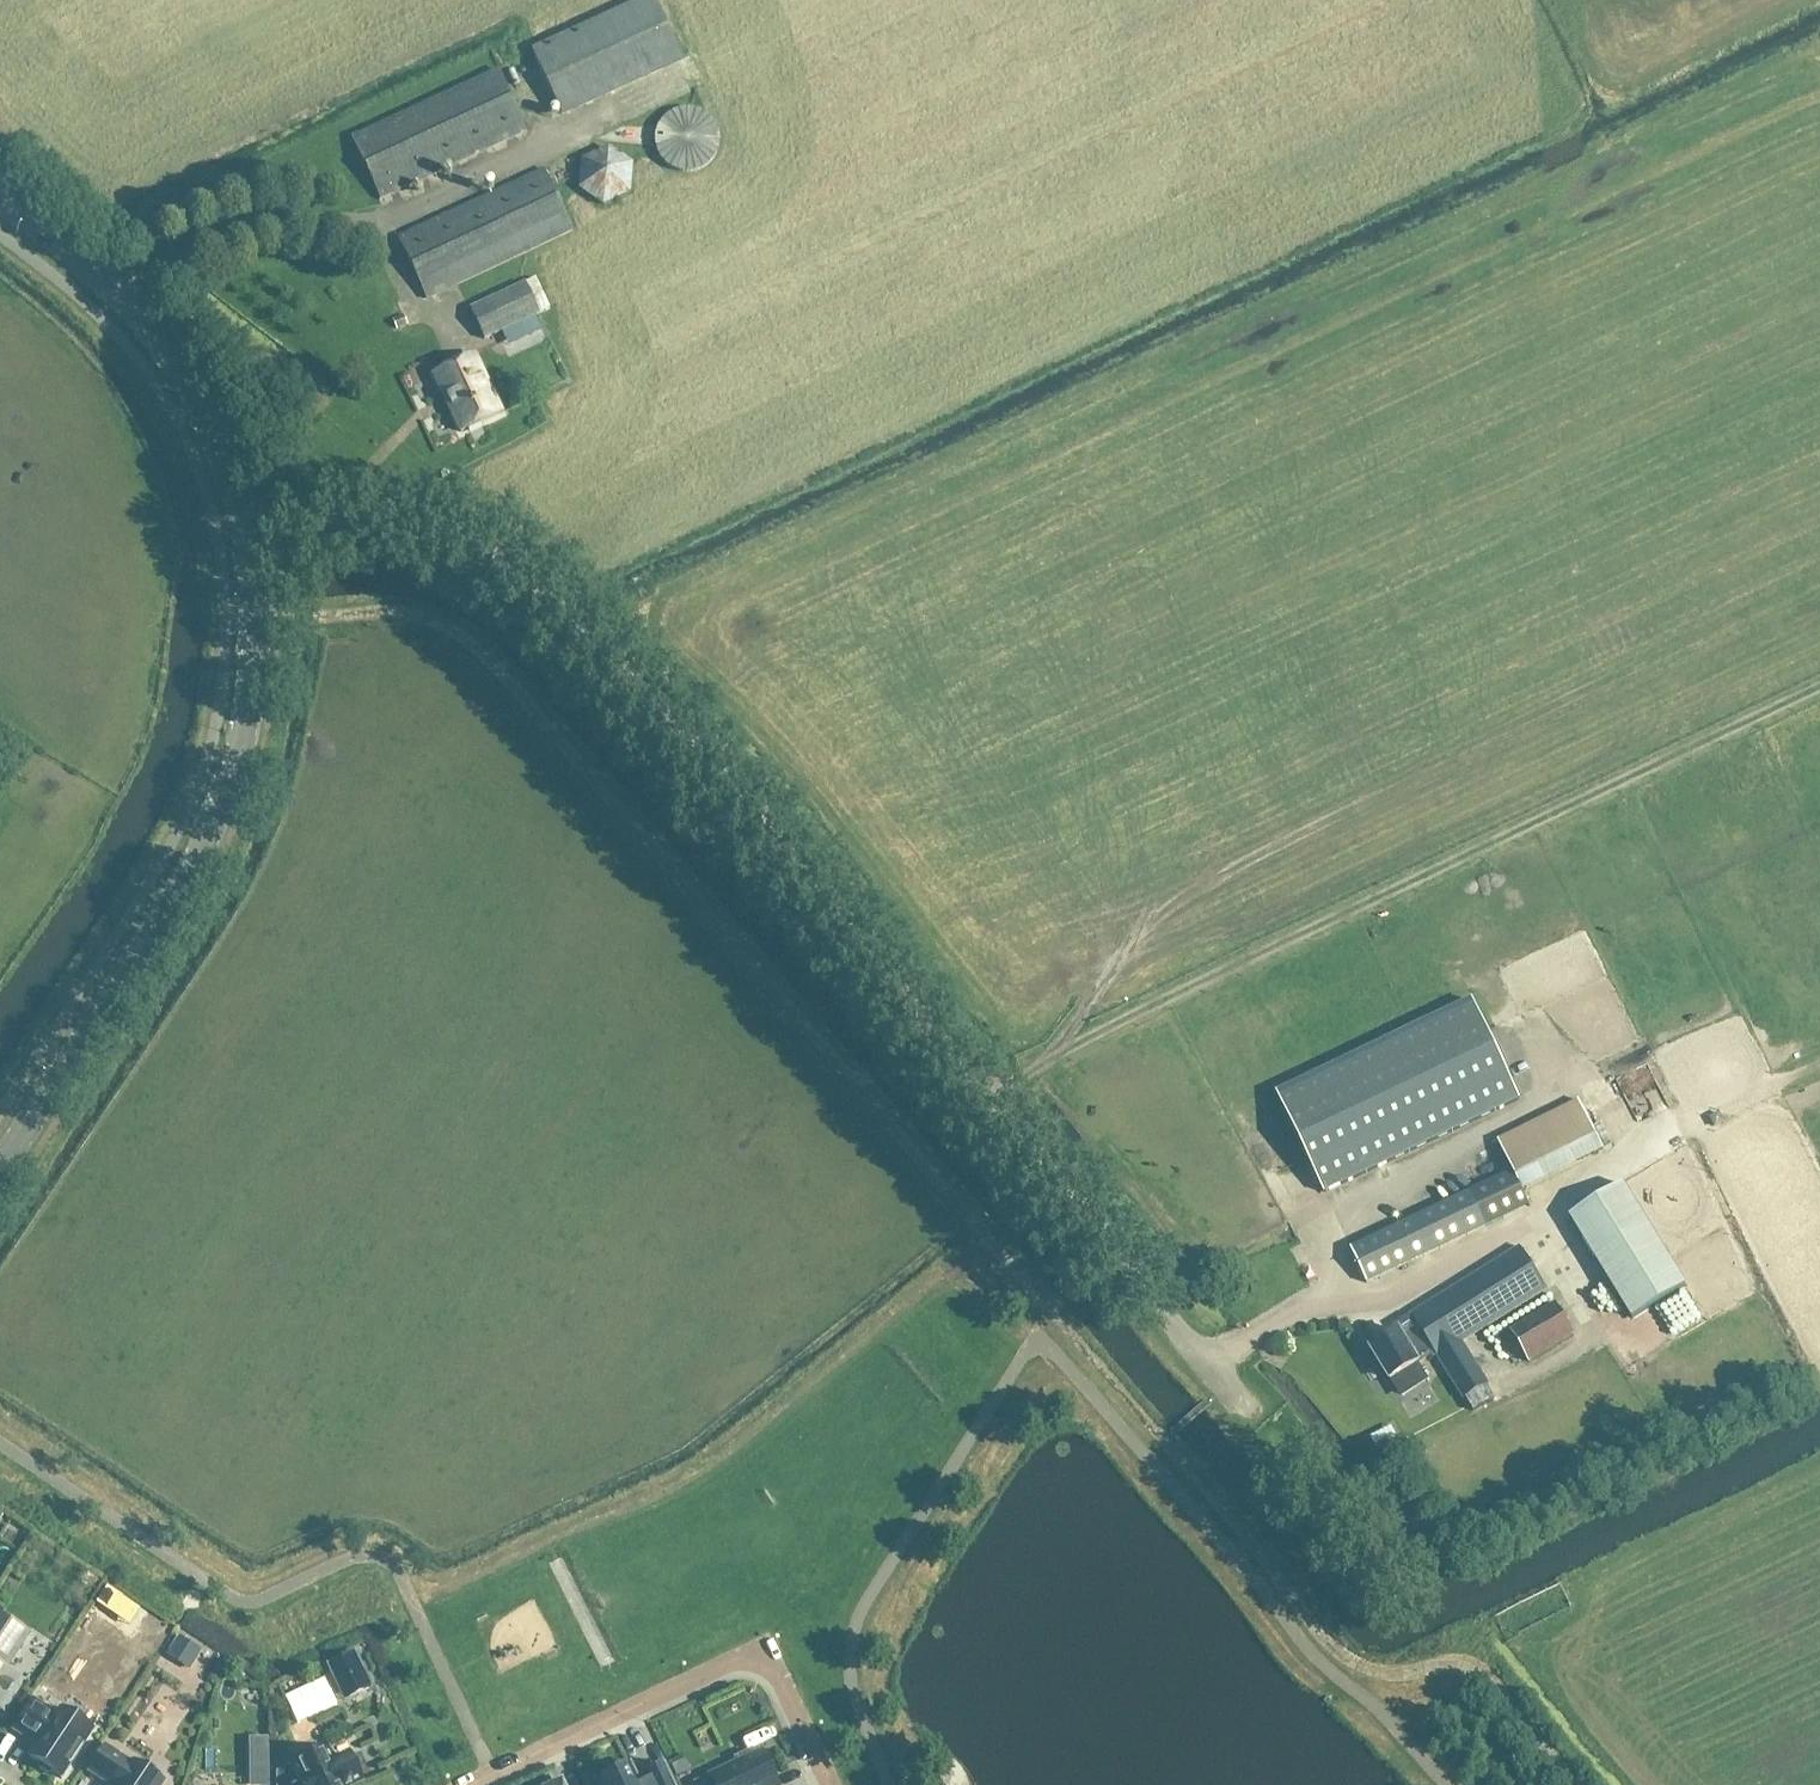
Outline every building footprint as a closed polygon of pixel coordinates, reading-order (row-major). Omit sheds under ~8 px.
[(682,60),(654,0),(645,0),(533,51),(562,115),(682,60)] [(526,130),(498,69),(351,138),(379,199),(526,130)] [(714,160),(716,157),(717,154),(719,150),(720,146),(720,143),(720,140),(719,133),(717,127),(715,123),(713,120),(710,117),(707,114),(703,112),(699,110),(693,108),(690,108),(687,108),(683,108),(680,109),(676,110),(673,111),(669,114),(666,116),(662,120),(659,124),(657,128),(655,132),(655,137),(655,142),(655,146),(656,150),(657,152),(660,159),(662,162),(668,167),(675,171),(679,172),(686,173),(689,173),(696,172),(702,170),(706,168),(708,166),(711,164),(714,160)] [(578,189),(579,189),(603,207),(630,194),(633,164),(609,147),(581,159),(578,189)] [(572,230),(544,169),(397,237),(425,298),(572,230)] [(536,278),(525,284),(470,309),(485,339),(539,314),(550,309),(536,278)] [(407,323),(403,313),(392,317),(397,328),(407,323)] [(460,432),(500,413),(473,355),(433,374),(460,432)] [(1323,1193),(1518,1098),(1470,999),(1275,1093),(1323,1193)] [(1496,1140),(1511,1173),(1519,1189),(1602,1148),(1578,1099),(1496,1140)] [(1511,1173),(1470,1192),(1350,1248),(1366,1282),(1484,1227),(1528,1205),(1519,1189),(1511,1173)] [(1685,1285),(1622,1183),(1569,1215),(1631,1317),(1685,1285)] [(1397,1330),(1370,1347),(1390,1380),(1392,1378),(1402,1395),(1427,1379),(1428,1381),(1429,1380),(1418,1362),(1434,1352),(1464,1399),(1465,1398),(1486,1385),(1488,1384),(1462,1342),(1546,1289),(1520,1246),(1410,1315),(1411,1316),(1395,1326),(1397,1330)] [(1555,1303),(1510,1330),(1529,1362),(1575,1335),(1555,1303)] [(1,1711),(19,1684),(14,1681),(15,1679),(2,1670),(6,1664),(7,1664),(18,1647),(18,1646),(26,1633),(0,1616),(0,1710),(1,1711)] [(179,1636),(169,1652),(189,1665),(199,1649),(179,1636)] [(351,1674),(361,1669),(353,1652),(327,1664),(335,1682),(346,1677),(347,1679),(352,1677),(351,1674)] [(51,1772),(60,1778),(92,1730),(60,1709),(56,1715),(33,1699),(13,1729),(36,1744),(28,1756),(37,1762),(37,1767),(47,1773),(51,1772)] [(650,1725),(637,1728),(643,1752),(656,1749),(650,1725)] [(162,1781),(158,1778),(159,1773),(151,1768),(146,1770),(132,1761),(131,1764),(104,1746),(88,1770),(111,1784),(159,1784),(162,1781)] [(360,1781),(347,1755),(332,1762),(326,1749),(292,1765),(292,1766),(277,1773),(277,1784),(351,1784),(360,1781)] [(760,1751),(750,1756),(748,1752),(735,1758),(737,1762),(709,1775),(713,1784),(777,1784),(760,1751)] [(663,1765),(643,1774),(644,1776),(636,1780),(629,1765),(596,1780),(598,1784),(672,1784),(663,1765)]
